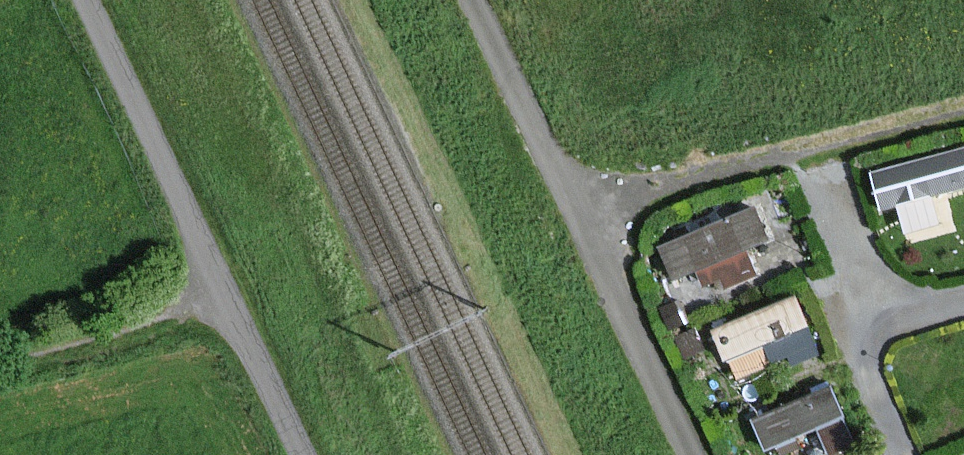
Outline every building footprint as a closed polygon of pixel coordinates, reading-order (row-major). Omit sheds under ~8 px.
[(876,197),(963,186),(963,141),(870,153),(876,197)] [(774,259),(748,197),(660,234),(675,269),(703,257),(714,284),(774,259)] [(712,319),(735,373),(822,337),(799,283),(712,319)] [(833,373),(750,406),(762,437),(846,404),(833,373)]
